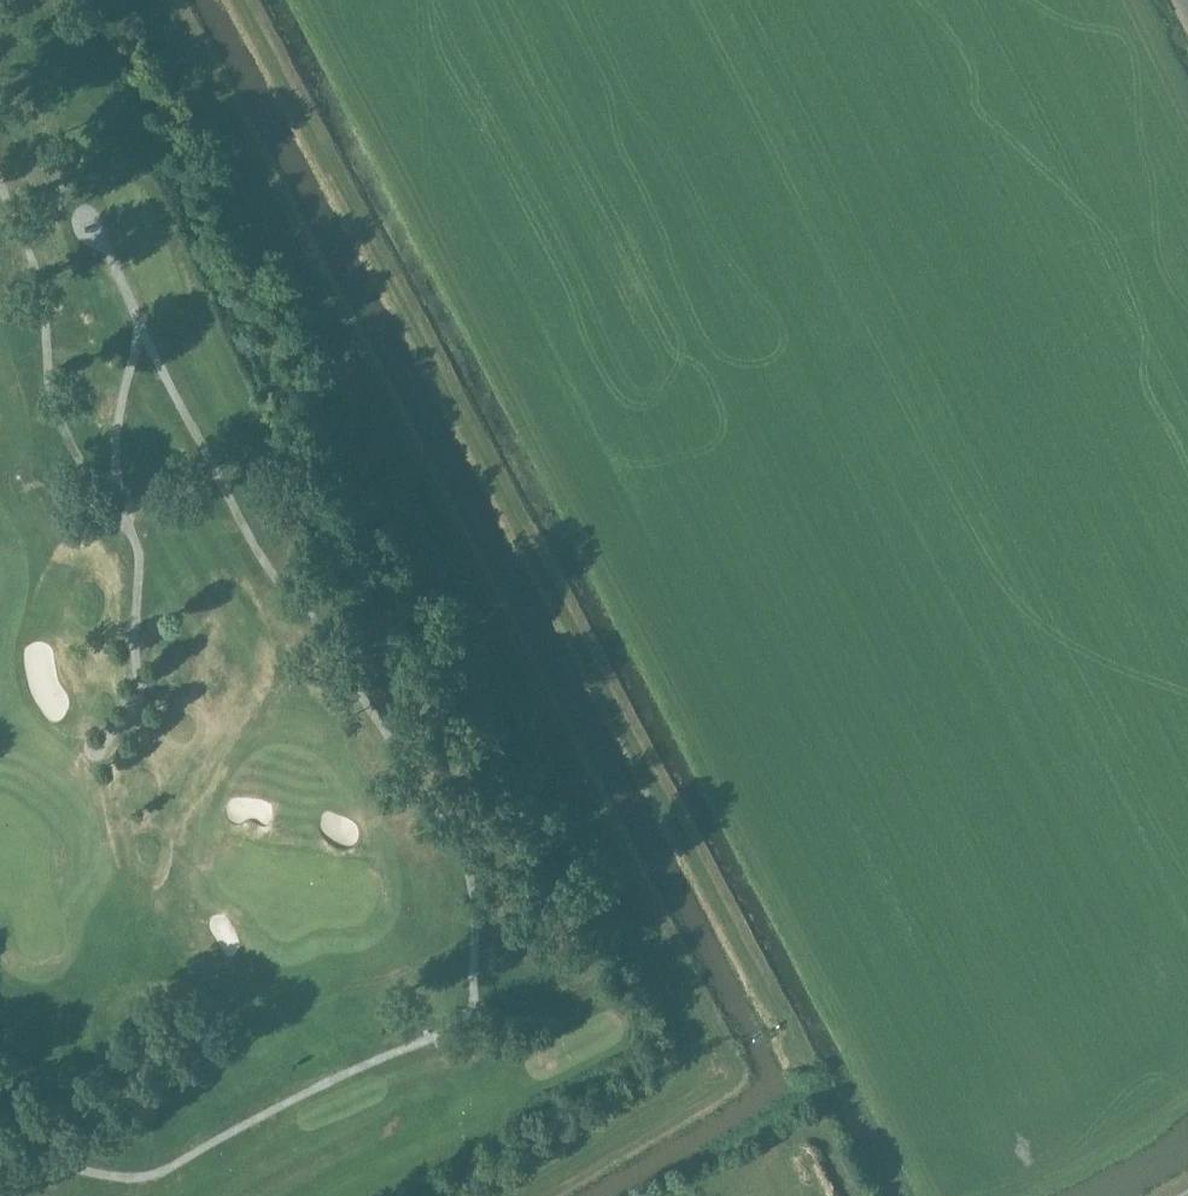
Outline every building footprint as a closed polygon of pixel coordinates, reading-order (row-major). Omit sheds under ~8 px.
[(325,811),(320,830),(354,838),(359,819),(325,811)]
